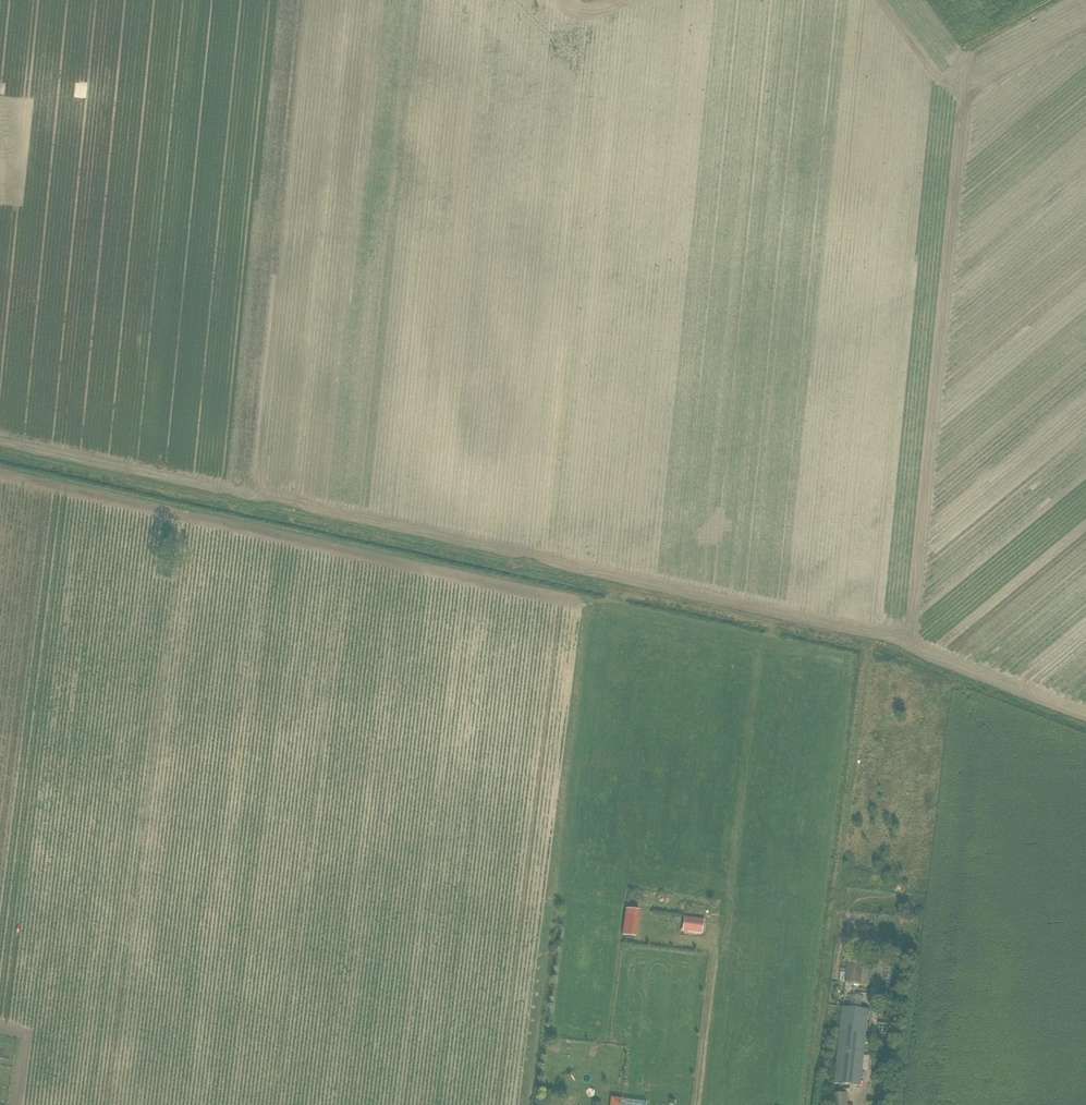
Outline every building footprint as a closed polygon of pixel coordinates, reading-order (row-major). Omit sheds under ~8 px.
[(640,911),(626,909),(622,937),(636,938),(640,911)] [(703,934),(705,919),(692,918),(692,920),(684,919),(683,932),(703,934)] [(846,983),(879,987),(881,987),(884,961),(849,957),(846,983)] [(835,1084),(842,1085),(860,1086),(869,1010),(844,1007),(835,1084)] [(847,1094),(834,1095),(834,1104),(847,1104),(847,1094)]
